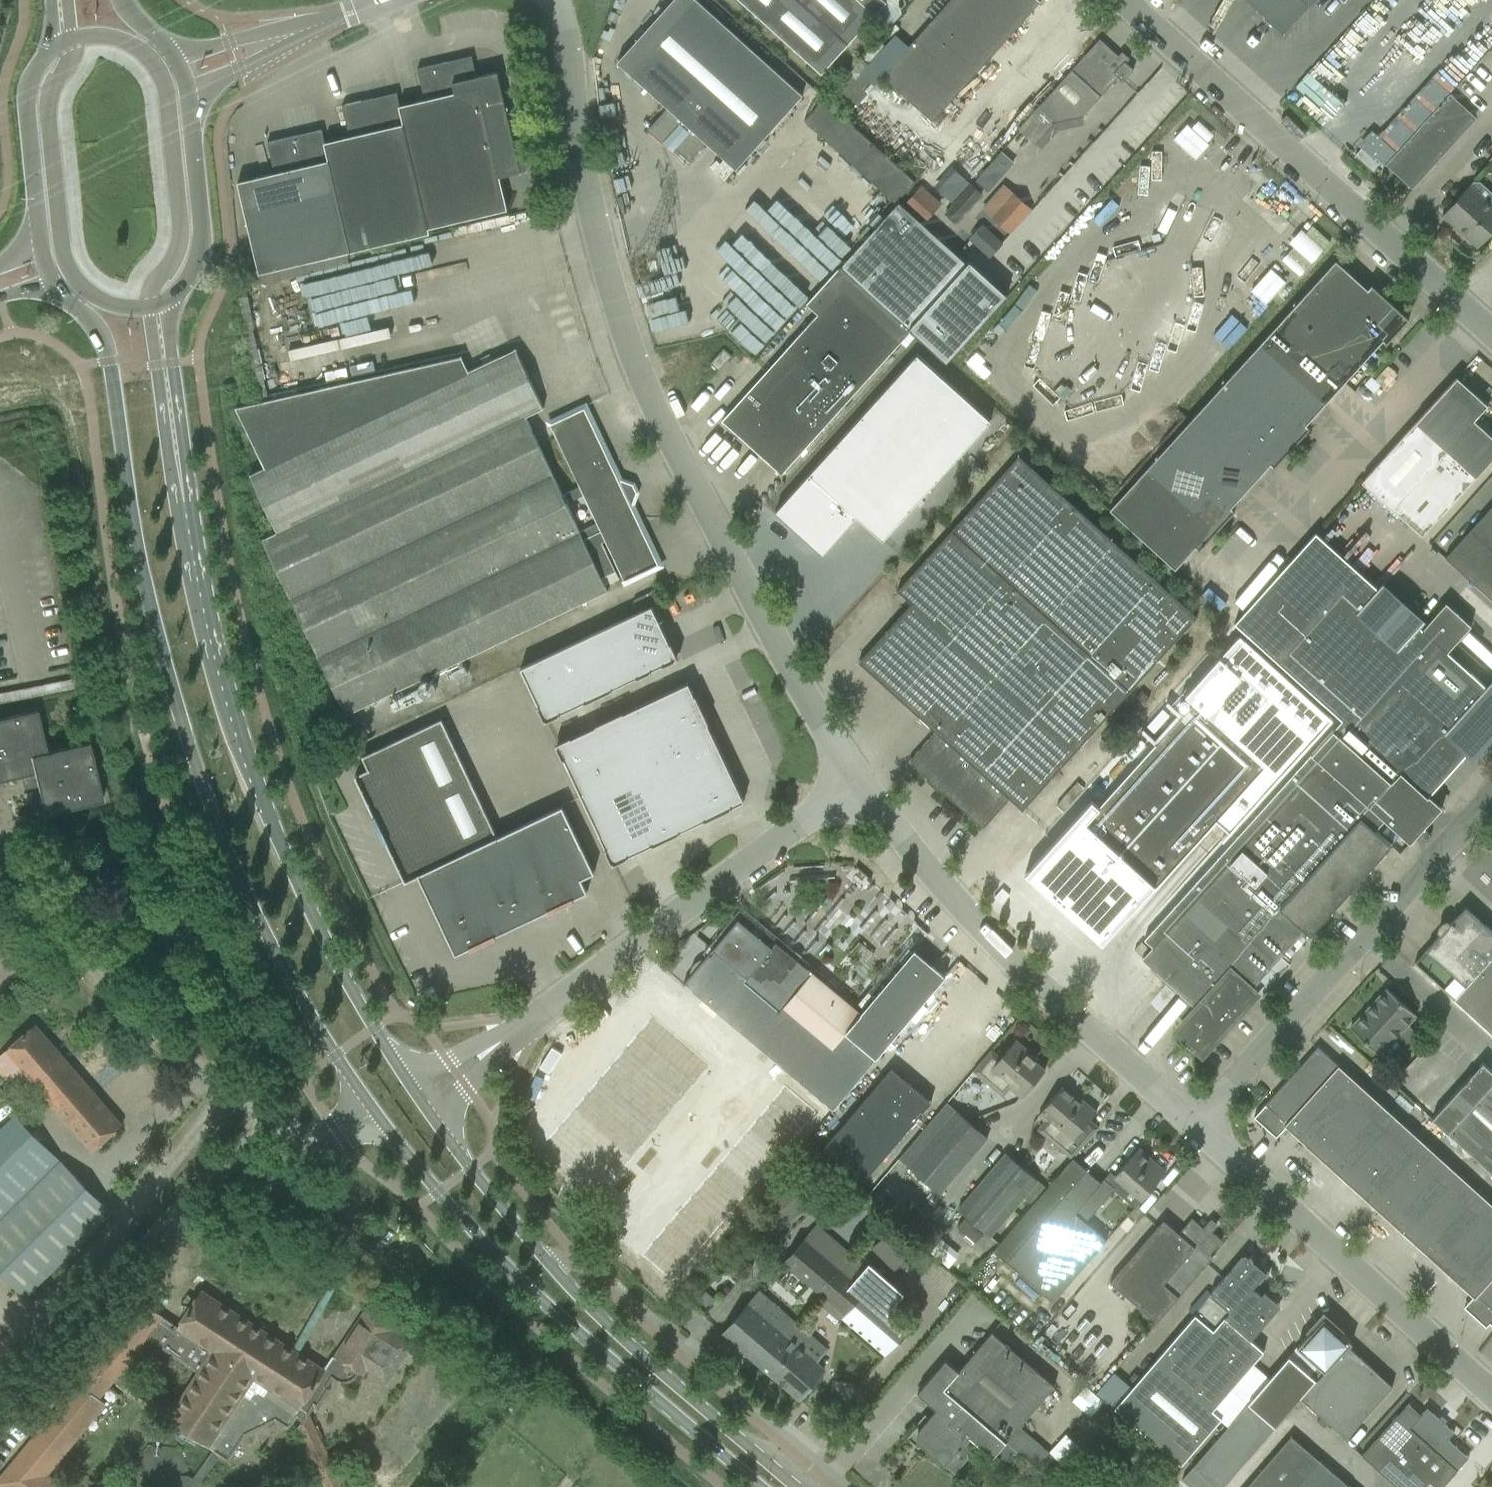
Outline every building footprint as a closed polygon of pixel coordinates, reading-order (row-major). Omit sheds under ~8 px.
[(667,108),(647,130),(663,144),(667,139),(674,146),(673,147),(689,161),(706,143),(736,169),(782,118),(803,95),(697,0),(673,0),(617,62),(667,108)] [(799,0),(739,0),(821,74),(848,44),(799,0)] [(848,44),(875,15),(886,2),(884,0),(799,0),(848,44)] [(1027,17),(1040,2),(1038,0),(987,0),(943,49),(923,31),(882,76),(932,122),(1027,17)] [(923,31),(943,49),(987,0),(950,0),(923,31)] [(1264,16),(1282,33),(1312,0),(1247,0),(1264,16)] [(1352,27),(1298,83),(1317,100),(1370,45),(1352,27)] [(1118,56),(1100,39),(1086,54),(1039,107),(1056,123),(1083,116),(1118,78),(1123,82),(1134,70),(1125,63),(1129,59),(1122,52),(1118,56)] [(878,63),(888,52),(877,42),(867,53),(878,63)] [(428,228),(488,214),(508,210),(500,177),(476,77),(471,56),(417,68),(425,100),(400,106),(428,228)] [(860,57),(839,85),(861,102),(882,74),(860,57)] [(517,157),(497,72),(476,77),(500,177),(521,172),(521,171),(526,170),(528,166),(525,155),(517,157)] [(350,252),(411,238),(430,233),(428,228),(400,106),(396,92),(342,105),(349,136),(325,142),(324,142),(350,252)] [(1445,154),(1445,153),(1444,152),(1475,118),(1450,96),(1451,95),(1450,94),(1418,129),(1445,154)] [(895,203),(915,181),(824,99),(804,121),(895,203)] [(1187,125),(1174,139),(1195,159),(1209,144),(1187,125)] [(259,274),(278,269),(350,252),(324,142),(325,142),(322,129),(267,142),(274,173),(237,182),(259,274)] [(1445,154),(1418,129),(1385,165),(1386,166),(1387,165),(1412,187),(1443,153),(1444,154),(1445,154)] [(1079,157),(1071,171),(1092,183),(1100,169),(1079,157)] [(993,161),(975,181),(989,192),(1006,173),(993,161)] [(956,171),(938,191),(951,203),(969,183),(956,171)] [(1491,232),(1491,195),(1479,183),(1472,182),(1470,185),(1443,215),(1478,247),(1491,232)] [(922,184),(904,204),(924,223),(942,203),(922,184)] [(971,184),(944,213),(955,224),(982,194),(971,184)] [(1014,193),(992,218),(1010,234),(1032,209),(1014,193)] [(818,315),(722,421),(781,474),(901,342),(909,332),(911,330),(946,362),(1007,295),(924,223),(903,204),(899,200),(838,268),(806,304),(817,314),(818,315)] [(1312,226),(1287,254),(1305,270),(1330,242),(1312,226)] [(976,230),(968,238),(975,245),(989,258),(1003,243),(989,230),(983,236),(976,230)] [(1104,258),(1105,287),(1128,286),(1128,258),(1104,258)] [(1367,289),(1336,260),(1260,344),(1326,403),(1383,341),(1385,343),(1386,344),(1409,319),(1371,285),(1367,289)] [(1271,268),(1250,291),(1266,305),(1286,282),(1271,268)] [(1274,468),(1280,461),(1310,428),(1306,425),(1326,403),(1260,344),(1185,426),(1251,486),(1270,465),(1274,468)] [(543,408),(516,348),(468,371),(462,356),(251,404),(235,407),(264,467),(258,470),(257,471),(250,474),(264,505),(277,532),(263,539),(275,564),(346,714),(365,705),(607,590),(602,579),(616,572),(602,543),(605,541),(625,582),(661,565),(632,505),(637,492),(633,484),(621,480),(585,405),(549,422),(579,487),(562,495),(525,417),(527,416),(543,408)] [(718,371),(732,356),(724,348),(710,363),(718,371)] [(1096,397),(1096,382),(1068,383),(1067,352),(1057,352),(1059,399),(1096,397)] [(917,354),(775,512),(822,554),(856,517),(883,541),(991,421),(917,354)] [(1491,460),(1491,437),(1474,420),(1487,405),(1457,377),(1362,482),(1422,537),(1491,460)] [(1217,531),(1229,517),(1235,510),(1231,507),(1251,486),(1185,426),(1148,468),(1217,531)] [(1023,811),(1157,663),(1197,617),(1019,456),(897,590),(911,603),(858,662),(935,732),(909,761),(983,828),(1009,799),(1023,811)] [(1199,551),(1205,544),(1217,531),(1148,468),(1110,510),(1175,569),(1195,547),(1199,551)] [(1470,530),(1491,550),(1491,506),(1470,530)] [(1470,530),(1445,558),(1491,600),(1491,550),(1470,530)] [(1142,959),(1190,1002),(1180,1014),(1183,1017),(1194,1027),(1185,1037),(1202,1052),(1255,993),(1260,998),(1290,964),(1281,956),(1284,952),(1290,957),(1310,935),(1310,936),(1392,845),(1375,830),(1384,820),(1410,843),(1437,813),(1442,807),(1429,795),(1468,752),(1472,756),(1484,743),(1485,743),(1486,742),(1491,735),(1491,684),(1488,688),(1479,680),(1447,651),(1471,625),(1446,603),(1422,629),(1316,533),(1234,623),(1342,720),(1144,939),(1153,947),(1143,958),(1142,959)] [(667,592),(676,588),(672,579),(662,583),(667,592)] [(669,644),(651,606),(625,618),(650,672),(651,671),(651,670),(662,665),(662,666),(678,659),(670,643),(669,644)] [(636,678),(650,672),(625,618),(599,631),(624,683),(636,677),(636,678)] [(598,697),(612,690),(612,689),(624,683),(599,631),(573,643),(598,697)] [(584,703),(598,697),(573,643),(547,655),(572,708),(584,702),(584,703)] [(545,722),(560,714),(560,713),(572,708),(547,655),(520,668),(538,706),(537,706),(545,722)] [(694,696),(688,683),(636,708),(648,734),(702,709),(695,695),(694,696)] [(1143,706),(1150,699),(1142,692),(1135,700),(1143,706)] [(1092,802),(1027,874),(1082,924),(1103,943),(1128,916),(1141,901),(1263,766),(1193,703),(1098,808),(1092,802)] [(661,761),(648,734),(636,708),(624,713),(623,712),(609,719),(634,773),(661,761)] [(687,748),(713,736),(707,724),(708,723),(702,709),(648,734),(661,761),(687,748)] [(20,776),(22,775),(36,784),(36,786),(43,815),(82,805),(102,801),(88,742),(46,752),(36,710),(0,718),(0,781),(20,776)] [(406,882),(419,876),(418,875),(498,837),(442,719),(362,757),(368,770),(355,776),(406,882)] [(608,785),(634,773),(609,719),(595,725),(595,727),(583,733),(608,785)] [(608,785),(583,733),(571,738),(571,737),(555,744),(563,760),(564,760),(582,798),(608,785)] [(744,801),(713,736),(687,748),(718,813),(731,807),(744,801)] [(687,748),(661,761),(692,826),(703,820),(704,821),(718,815),(718,813),(687,748)] [(666,839),(680,833),(679,831),(692,826),(661,761),(634,773),(666,839)] [(652,846),(666,839),(634,773),(608,785),(639,850),(651,845),(652,846)] [(639,850),(608,785),(582,798),(600,837),(601,837),(606,848),(605,849),(612,865),(628,857),(627,856),(639,850)] [(550,910),(575,898),(588,892),(582,879),(595,873),(587,855),(563,806),(512,830),(550,910)] [(456,954),(471,947),(550,910),(512,830),(498,837),(418,875),(419,876),(456,954)] [(1491,983),(1491,931),(1485,925),(1465,909),(1452,921),(1450,924),(1447,922),(1442,923),(1439,927),(1438,931),(1441,934),(1440,935),(1491,983)] [(772,947),(738,919),(713,949),(716,952),(711,957),(709,955),(705,959),(703,959),(701,960),(699,961),(697,962),(695,963),(694,965),(692,967),(691,969),(691,971),(690,973),(690,975),(690,977),(691,979),(691,981),(692,983),(696,987),(692,991),(833,1110),(946,977),(915,950),(861,1013),(776,942),(772,947)] [(1440,935),(1414,963),(1491,1034),(1491,983),(1440,935)] [(1350,1028),(1380,1055),(1395,1038),(1399,1041),(1403,1042),(1408,1041),(1411,1037),(1411,1033),(1410,1028),(1407,1025),(1416,1015),(1387,988),(1350,1028)] [(601,1192),(710,1064),(652,1015),(542,1142),(601,1192)] [(35,1024),(0,1055),(0,1071),(9,1082),(22,1070),(92,1151),(122,1125),(35,1024)] [(1045,1070),(1028,1055),(1030,1052),(1016,1040),(1000,1059),(991,1051),(972,1073),(1002,1099),(1011,1089),(1021,1098),(1045,1070)] [(1299,1066),(1290,1076),(1312,1095),(1347,1127),(1374,1098),(1339,1066),(1338,1065),(1317,1046),(1302,1063),(1303,1064),(1300,1067),(1299,1066)] [(1483,1062),(1457,1091),(1432,1119),(1446,1132),(1491,1173),(1491,1071),(1483,1062)] [(864,1181),(918,1117),(931,1102),(891,1068),(824,1147),(864,1181)] [(1255,1115),(1254,1117),(1256,1119),(1256,1118),(1265,1126),(1264,1127),(1267,1129),(1268,1128),(1271,1125),(1272,1124),(1279,1130),(1278,1131),(1280,1133),(1285,1127),(1284,1126),(1312,1095),(1290,1076),(1261,1109),(1261,1110),(1256,1115),(1255,1115)] [(784,1085),(641,1253),(672,1279),(816,1111),(784,1085)] [(1080,1102),(1062,1087),(1039,1115),(1045,1120),(1037,1129),(1072,1159),(1099,1127),(1090,1119),(1096,1112),(1082,1099),(1080,1102)] [(1312,1095),(1284,1126),(1285,1127),(1291,1132),(1291,1133),(1293,1131),(1302,1139),(1301,1141),(1308,1148),(1309,1147),(1312,1150),(1311,1150),(1320,1158),(1347,1127),(1312,1095)] [(1347,1127),(1320,1158),(1330,1167),(1330,1166),(1333,1169),(1338,1174),(1339,1173),(1348,1181),(1346,1183),(1347,1183),(1349,1184),(1403,1124),(1374,1098),(1347,1127)] [(940,1193),(988,1137),(956,1110),(908,1166),(940,1193)] [(1403,1124),(1349,1184),(1351,1186),(1350,1186),(1351,1187),(1352,1185),(1363,1194),(1362,1196),(1368,1201),(1371,1203),(1371,1204),(1379,1211),(1434,1151),(1403,1124)] [(1142,1199),(1152,1187),(1166,1172),(1138,1148),(1115,1175),(1116,1176),(1142,1199)] [(1434,1151),(1379,1211),(1388,1219),(1391,1221),(1391,1222),(1403,1233),(1404,1232),(1414,1241),(1413,1243),(1414,1243),(1415,1244),(1469,1184),(1434,1151)] [(990,1236),(1038,1180),(1006,1153),(958,1209),(990,1236)] [(54,1168),(40,1154),(0,1193),(0,1220),(54,1168)] [(993,1250),(1006,1261),(1053,1302),(1106,1240),(1085,1222),(1114,1189),(1117,1192),(1124,1184),(1116,1176),(1110,1184),(1104,1179),(1101,1182),(1086,1169),(1073,1158),(993,1250)] [(111,1212),(61,1161),(54,1168),(0,1220),(0,1270),(25,1296),(111,1212)] [(1415,1244),(1416,1245),(1415,1245),(1416,1246),(1418,1244),(1428,1253),(1427,1255),(1433,1260),(1436,1262),(1436,1263),(1445,1271),(1491,1218),(1491,1204),(1469,1184),(1415,1244)] [(778,1230),(805,1209),(786,1185),(759,1207),(778,1230)] [(1203,1228),(1192,1218),(1179,1233),(1163,1220),(1110,1282),(1157,1322),(1213,1257),(1210,1254),(1222,1240),(1212,1231),(1216,1227),(1209,1221),(1203,1228)] [(1445,1271),(1453,1279),(1454,1278),(1457,1281),(1456,1281),(1461,1286),(1462,1285),(1473,1294),(1471,1296),(1472,1296),(1473,1296),(1474,1297),(1491,1277),(1491,1218),(1445,1271)] [(822,1294),(852,1256),(816,1226),(785,1262),(822,1294)] [(915,1247),(894,1226),(873,1247),(894,1268),(915,1247)] [(1257,1264),(1245,1254),(1211,1293),(1207,1290),(1188,1311),(1194,1315),(1114,1408),(1181,1465),(1222,1418),(1213,1410),(1251,1366),(1264,1351),(1251,1340),(1280,1306),(1264,1292),(1261,1296),(1252,1288),(1258,1282),(1260,1283),(1269,1272),(1258,1262),(1257,1264)] [(852,1256),(822,1294),(833,1303),(829,1309),(827,1310),(839,1320),(840,1318),(886,1357),(909,1330),(910,1329),(909,1328),(908,1330),(905,1328),(905,1327),(888,1312),(904,1293),(869,1262),(866,1265),(865,1267),(852,1256)] [(1467,1302),(1469,1304),(1476,1310),(1477,1311),(1474,1314),(1473,1315),(1486,1327),(1487,1326),(1487,1325),(1489,1322),(1490,1323),(1489,1323),(1491,1326),(1491,1277),(1474,1297),(1473,1296),(1467,1302)] [(334,1356),(325,1370),(201,1290),(178,1326),(165,1318),(144,1304),(0,1478),(0,1486),(2,1486),(68,1486),(48,1474),(106,1403),(99,1398),(113,1381),(125,1391),(147,1358),(138,1351),(148,1340),(196,1371),(166,1418),(210,1448),(212,1450),(192,1477),(188,1474),(179,1448),(148,1444),(129,1470),(136,1486),(197,1486),(220,1455),(221,1456),(229,1461),(245,1435),(275,1420),(288,1428),(295,1416),(302,1420),(297,1428),(303,1441),(299,1444),(295,1449),(295,1452),(296,1455),(298,1458),(300,1461),(303,1462),(309,1463),(314,1461),(325,1486),(342,1486),(308,1414),(314,1405),(316,1407),(329,1387),(327,1386),(332,1377),(333,1378),(338,1379),(343,1380),(347,1380),(352,1378),(355,1376),(358,1372),(363,1375),(367,1369),(387,1382),(413,1343),(393,1329),(394,1328),(394,1327),(366,1309),(334,1356)] [(761,1366),(797,1325),(759,1292),(736,1318),(723,1333),(761,1366)] [(1301,1398),(1349,1346),(1352,1343),(1324,1317),(1310,1332),(1297,1346),(1317,1365),(1309,1374),(1316,1380),(1301,1397),(1301,1398)] [(799,1398),(812,1383),(824,1369),(816,1362),(826,1350),(797,1325),(761,1366),(799,1398)] [(917,1425),(907,1437),(918,1447),(921,1444),(945,1465),(969,1437),(974,1441),(993,1457),(995,1455),(1005,1463),(1015,1450),(1043,1474),(1056,1458),(1020,1426),(1054,1386),(991,1332),(960,1370),(946,1358),(917,1392),(936,1409),(920,1428),(917,1425)] [(1345,1438),(1392,1386),(1349,1346),(1301,1398),(1345,1438)] [(1275,1427),(1301,1397),(1316,1380),(1309,1374),(1288,1356),(1182,1479),(1191,1486),(1223,1486),(1275,1427)] [(1363,1454),(1387,1477),(1398,1486),(1441,1486),(1468,1457),(1448,1439),(1454,1432),(1440,1420),(1427,1407),(1420,1414),(1419,1413),(1408,1403),(1363,1454)] [(1319,1460),(1291,1436),(1246,1486),(1296,1486),(1319,1460)] [(1319,1460),(1296,1486),(1350,1486),(1319,1460)]
